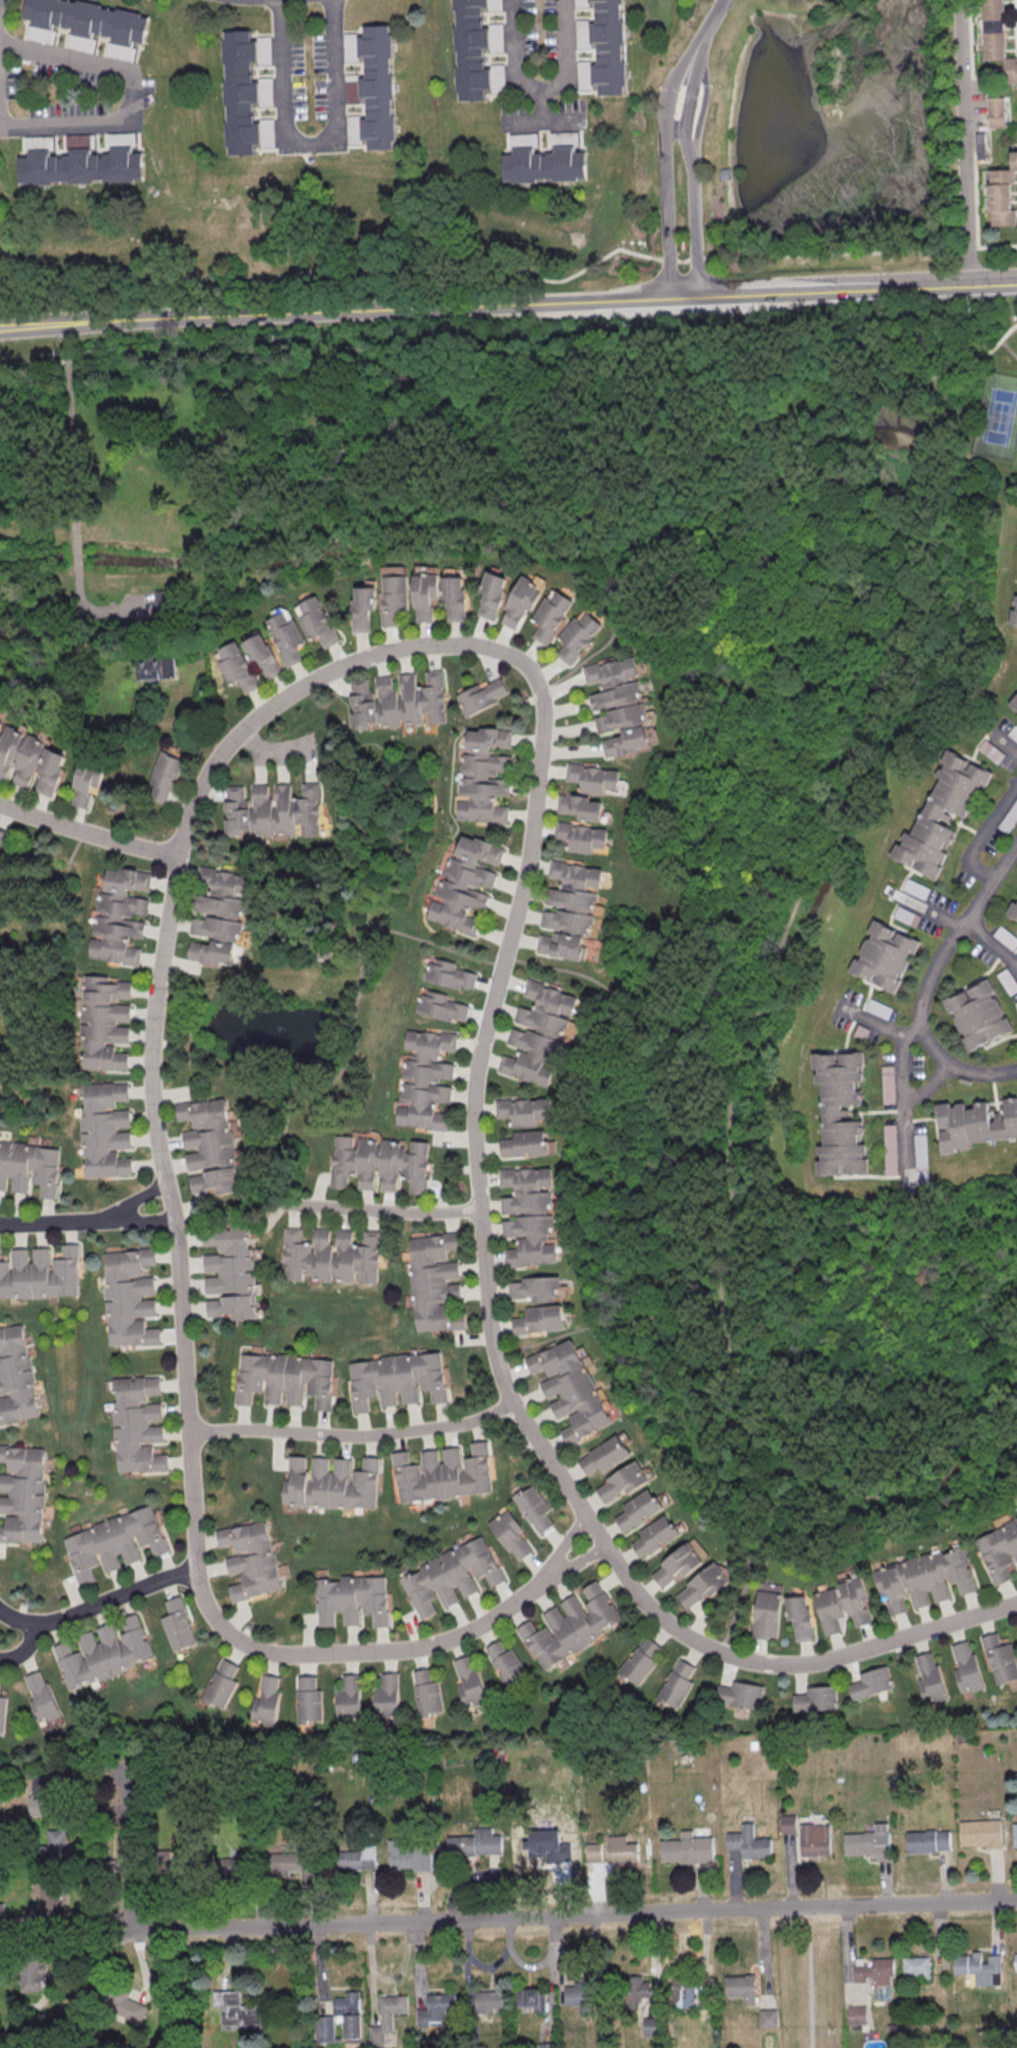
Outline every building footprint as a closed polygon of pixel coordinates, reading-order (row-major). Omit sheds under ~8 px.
[(20,18),(24,0),(58,0),(74,3),(74,1),(99,6),(98,9),(115,12),(115,10),(139,15),(139,17),(147,19),(142,44),(131,42),(130,48),(110,44),(111,38),(91,34),(90,40),(69,35),(70,29),(51,25),(50,31),(29,26),(30,21),(20,18)] [(452,13),(455,12),(456,28),(453,28),(454,53),(457,53),(457,70),(455,70),(456,95),(458,95),(458,103),(484,102),(484,92),(490,91),(489,71),(483,71),(482,51),(489,50),(488,29),(482,29),(481,10),(487,9),(487,0),(451,0),(452,13)] [(587,5),(587,0),(622,0),(622,5),(619,6),(620,21),(623,21),(624,46),(621,46),(622,63),(624,63),(625,88),(623,88),(624,96),(598,97),(597,87),(591,87),(590,66),(596,66),(595,46),(589,46),(588,25),(594,25),(593,5),(587,5)] [(984,61),(1002,61),(1002,83),(1016,83),(1016,64),(1016,58),(1005,58),(1004,0),(983,0),(984,61)] [(388,35),(391,35),(392,60),(390,60),(390,76),(393,76),(394,100),(391,101),(392,117),(394,117),(395,142),(394,142),(394,150),(368,151),(367,141),(361,141),(360,121),(366,120),(366,100),(359,100),(358,79),(364,79),(364,59),(358,59),(357,38),(363,38),(362,27),(388,26),(388,35)] [(225,41),(221,41),(222,66),(225,66),(226,82),(223,82),(224,107),(227,107),(227,124),(225,124),(226,149),(228,148),(228,157),(254,156),(254,145),(260,145),(259,124),(253,125),(252,104),(259,104),(258,83),(252,83),(251,63),(257,63),(256,42),(250,42),(250,32),(224,33),(225,41)] [(986,98),(1002,98),(1003,128),(987,128),(986,98)] [(27,183),(27,186),(52,185),(51,183),(67,182),(67,185),(92,184),(92,181),(109,181),(109,183),(134,182),(134,180),(142,180),(141,154),(131,154),(130,148),(110,149),(110,155),(90,156),(89,149),(68,150),(69,156),(49,157),(48,151),(27,152),(28,158),(17,158),(18,183),(27,183)] [(511,182),(511,185),(536,184),(536,181),(552,181),(552,183),(577,182),(577,180),(585,179),(584,154),(574,154),(574,148),(553,148),(553,155),(533,156),(533,150),(512,150),(512,156),(502,157),(503,182),(511,182)] [(991,227),(1016,226),(1015,211),(1010,211),(1009,186),(1014,186),(1013,173),(1016,173),(1016,153),(1010,153),(1011,171),(989,172),(991,227)] [(414,621),(438,621),(438,573),(414,573),(414,621)] [(487,573),(506,580),(502,592),(505,593),(493,623),(476,616),(484,597),(479,595),(487,573)] [(383,625),(400,625),(400,615),(408,615),(408,575),(383,575),(383,625)] [(521,575),(504,609),(507,611),(500,624),(514,631),(525,610),(530,612),(543,586),(521,575)] [(467,621),(467,576),(445,576),(445,621),(467,621)] [(375,586),(353,586),(353,626),(375,626),(375,586)] [(153,592),(174,589),(176,615),(156,617),(154,606),(153,592)] [(556,592),(572,602),(553,631),(555,633),(547,646),(532,637),(539,625),(530,620),(544,597),(550,601),(556,592)] [(310,640),(319,636),(324,648),(339,642),(319,594),(295,604),(310,640)] [(304,661),(299,646),(305,644),(291,608),(267,618),(286,668),(304,661)] [(600,626),(578,652),(580,654),(569,667),(555,655),(564,644),(558,638),(575,618),(579,622),(586,614),(600,626)] [(264,682),(284,673),(265,631),(245,640),(264,682)] [(229,686),(242,681),(246,692),(259,688),(241,640),(216,650),(229,686)] [(582,667),(599,663),(599,665),(633,657),(638,675),(626,678),(627,682),(638,679),(641,690),(638,690),(641,703),(644,702),(648,721),(644,722),(649,746),(637,749),(637,753),(621,757),(621,754),(604,758),(600,741),(622,736),(621,729),(598,734),(594,717),(608,714),(606,707),(593,710),(589,695),(603,692),(601,681),(587,685),(582,667)] [(136,663),(173,660),(174,679),(138,682),(136,663)] [(448,722),(445,669),(425,670),(426,682),(416,683),(416,672),(398,673),(398,674),(376,676),(376,687),(370,688),(369,678),(350,679),(353,728),(448,722)] [(467,717),(512,695),(501,673),(457,695),(467,717)] [(10,781),(10,782),(29,789),(36,770),(42,772),(34,792),(54,799),(71,749),(0,723),(0,778),(10,781)] [(1016,741),(1016,726),(1015,724),(1008,734),(1016,741)] [(509,824),(510,805),(499,804),(500,795),(511,796),(512,778),(514,753),(512,753),(514,729),(466,726),(461,797),(458,797),(457,820),(509,824)] [(978,749),(998,764),(1006,754),(985,739),(978,749)] [(948,749),(941,762),(944,764),(942,769),(940,768),(935,776),(940,779),(911,834),(905,831),(901,839),(904,840),(902,846),(898,844),(892,856),(936,880),(942,868),(937,865),(940,860),(944,862),(948,854),(942,850),(946,842),(951,845),(957,832),(939,823),(947,808),(965,818),(971,805),(967,803),(972,795),(978,798),(983,790),(980,788),(982,784),(987,786),(994,773),(948,749)] [(159,790),(157,798),(171,803),(187,759),(163,750),(150,786),(159,790)] [(105,766),(83,759),(69,803),(91,810),(105,766)] [(617,770),(583,766),(583,764),(566,762),(564,780),(579,782),(578,790),(604,793),(604,787),(615,788),(617,770)] [(321,834),(321,782),(303,782),(303,794),(293,794),(292,783),(273,783),(273,784),(250,784),(250,785),(226,785),(227,835),(321,834)] [(611,812),(604,812),(604,797),(560,794),(559,817),(611,820),(611,812)] [(998,826),(1009,834),(1016,821),(1016,798),(998,826)] [(606,829),(571,825),(571,822),(554,821),(552,839),(567,840),(566,849),(592,852),(593,846),(604,847),(606,829)] [(461,832),(452,857),(447,856),(433,897),(443,900),(441,904),(430,900),(424,918),(457,929),(455,932),(472,938),(478,921),(463,916),(467,906),(482,911),(487,894),(474,889),(476,884),(489,888),(495,872),(481,867),(484,858),(497,863),(503,845),(488,840),(488,841),(461,832)] [(601,868),(596,896),(594,896),(585,944),(588,944),(585,964),(533,955),(536,937),(551,940),(553,929),(538,927),(541,909),(555,911),(556,906),(542,903),(545,886),(559,889),(561,879),(547,877),(551,858),(567,861),(567,862),(601,868)] [(92,957),(97,928),(95,927),(100,896),(103,897),(108,864),(155,872),(152,891),(138,888),(136,898),(150,900),(147,916),(133,914),(132,920),(146,923),(144,937),(123,933),(122,937),(132,939),(131,945),(142,947),(139,964),(126,961),(125,963),(92,957)] [(251,874),(201,867),(195,913),(194,912),(190,936),(191,937),(188,959),(233,966),(237,940),(242,941),(251,874)] [(926,899),(931,888),(907,878),(902,889),(926,899)] [(1014,901),(1008,914),(1016,919),(1016,902),(1014,901)] [(893,917),(917,926),(922,915),(898,905),(893,917)] [(876,918),(869,932),(873,934),(871,939),(868,938),(861,953),(864,954),(861,960),(857,957),(850,970),(896,993),(903,979),(898,977),(901,972),(903,974),(911,959),(908,957),(911,952),(915,954),(921,941),(876,918)] [(1015,951),(1016,949),(1016,937),(1001,926),(993,935),(1015,951)] [(480,969),(430,956),(425,980),(474,992),(480,969)] [(1010,995),(1016,991),(1016,982),(1008,967),(998,973),(1010,995)] [(81,1069),(128,1070),(129,1051),(120,1051),(120,1043),(131,1044),(133,977),(83,975),(81,1069)] [(576,996),(567,1022),(565,1022),(549,1067),(552,1068),(545,1088),(495,1070),(502,1053),(516,1058),(519,1048),(504,1043),(511,1026),(524,1030),(526,1025),(512,1020),(518,1004),(532,1009),(535,1000),(522,995),(528,977),(544,983),(543,984),(576,996)] [(1014,1032),(992,978),(943,998),(966,1052),(1014,1032)] [(466,1023),(471,999),(420,989),(416,1013),(466,1023)] [(865,1008),(888,1019),(893,1008),(870,997),(865,1008)] [(398,1125),(450,1130),(451,1112),(441,1111),(442,1102),(452,1103),(454,1085),(453,1085),(455,1063),(442,1062),(443,1051),(458,1052),(460,1032),(406,1027),(404,1050),(405,1050),(398,1125)] [(814,1052),(814,1068),(819,1067),(819,1072),(816,1072),(817,1082),(822,1082),(824,1145),(818,1145),(818,1153),(822,1153),(822,1159),(818,1159),(819,1173),(869,1172),(868,1158),(863,1158),(862,1152),(867,1152),(866,1143),(859,1143),(858,1134),(864,1134),(864,1120),(843,1121),(842,1104),(863,1104),(862,1090),(858,1090),(857,1080),(865,1080),(864,1071),(861,1071),(861,1066),(867,1065),(866,1050),(814,1052)] [(882,1065),(894,1065),(895,1102),(883,1103),(882,1065)] [(85,1177),(84,1148),(82,1148),(80,1116),(83,1116),(81,1083),(129,1081),(129,1100),(116,1100),(116,1110),(130,1109),(131,1126),(117,1126),(117,1133),(131,1132),(131,1147),(110,1148),(111,1152),(121,1151),(121,1158),(132,1157),(132,1174),(119,1174),(119,1176),(85,1177)] [(229,1096),(177,1104),(179,1121),(191,1119),(193,1131),(183,1132),(188,1170),(238,1163),(229,1096)] [(498,1117),(512,1117),(512,1125),(550,1124),(549,1097),(498,1098),(498,1117)] [(957,1152),(956,1148),(961,1147),(961,1150),(971,1149),(970,1143),(1016,1137),(1016,1097),(1004,1098),(1007,1119),(991,1121),(988,1100),(974,1102),(975,1107),(965,1108),(964,1101),(955,1102),(955,1105),(950,1106),(949,1100),(934,1102),(941,1154),(957,1152)] [(883,1124),(896,1123),(898,1174),(885,1174),(883,1124)] [(512,1131),(512,1139),(502,1139),(502,1157),(551,1155),(550,1130),(512,1131)] [(914,1134),(926,1133),(929,1183),(917,1184),(914,1134)] [(433,1141),(335,1135),(332,1187),(350,1188),(351,1177),(359,1178),(358,1189),(379,1190),(379,1191),(399,1192),(400,1179),(411,1180),(411,1193),(429,1195),(433,1141)] [(6,1190),(0,1189),(0,1139),(29,1142),(29,1144),(62,1148),(56,1198),(40,1197),(42,1182),(30,1181),(29,1192),(12,1191),(13,1176),(8,1176),(6,1190)] [(189,1175),(194,1197),(243,1188),(238,1166),(189,1175)] [(548,1168),(550,1197),(552,1197),(554,1229),(552,1229),(554,1262),(504,1265),(502,1249),(517,1248),(516,1236),(504,1237),(503,1220),(517,1219),(517,1214),(503,1215),(502,1199),(523,1198),(523,1194),(513,1195),(513,1187),(499,1188),(497,1170),(512,1168),(512,1170),(548,1168)] [(249,1224),(251,1254),(253,1254),(255,1286),(253,1286),(255,1319),(228,1321),(228,1316),(205,1318),(204,1299),(220,1298),(220,1293),(205,1294),(204,1277),(218,1276),(218,1270),(204,1271),(203,1257),(224,1255),(224,1251),(217,1251),(216,1244),(203,1245),(202,1229),(215,1228),(215,1227),(249,1224)] [(283,1280),(381,1283),(383,1230),(363,1230),(363,1239),(355,1239),(356,1229),(335,1229),(335,1228),(314,1228),(314,1238),(304,1238),(304,1227),(284,1226),(283,1280)] [(416,1331),(468,1329),(467,1311),(457,1311),(456,1301),(463,1300),(461,1261),(449,1262),(449,1250),(462,1249),(461,1233),(411,1236),(416,1331)] [(16,1296),(0,1296),(0,1260),(10,1260),(9,1248),(26,1248),(26,1262),(32,1262),(31,1248),(47,1247),(48,1268),(51,1268),(51,1258),(59,1258),(58,1244),(77,1243),(77,1258),(76,1258),(77,1294),(47,1295),(47,1297),(16,1298),(16,1296)] [(108,1346),(106,1316),(104,1316),(102,1285),(104,1285),(102,1252),(153,1248),(154,1264),(139,1265),(140,1277),(152,1277),(153,1293),(138,1294),(139,1300),(153,1299),(154,1314),(133,1316),(133,1319),(143,1319),(143,1327),(157,1326),(159,1344),(144,1345),(144,1343),(108,1346)] [(512,1303),(563,1300),(562,1276),(510,1279),(512,1303)] [(565,1332),(564,1304),(527,1306),(528,1317),(515,1317),(515,1334),(565,1332)] [(2,1422),(0,1422),(0,1396),(8,1395),(7,1392),(0,1393),(0,1327),(19,1323),(25,1356),(27,1355),(31,1382),(28,1382),(34,1415),(1,1421),(2,1422)] [(572,1338),(585,1364),(587,1363),(601,1392),(599,1393),(614,1422),(568,1445),(561,1430),(574,1424),(569,1413),(558,1418),(551,1403),(564,1397),(561,1392),(549,1398),(542,1384),(561,1375),(559,1372),(551,1376),(547,1368),(534,1375),(526,1358),(540,1352),(541,1353),(572,1338)] [(349,1363),(379,1359),(379,1357),(410,1353),(410,1355),(443,1351),(449,1401),(433,1403),(432,1389),(419,1391),(421,1402),(404,1404),(402,1390),(397,1391),(399,1405),(383,1407),(381,1386),(377,1386),(379,1396),(370,1397),(372,1411),(354,1413),(352,1398),(354,1398),(349,1363)] [(240,1353),(269,1355),(270,1353),(301,1355),(301,1357),(334,1359),(331,1410),(315,1409),(316,1395),(304,1394),(303,1405),(286,1404),(287,1390),(281,1390),(280,1404),(265,1403),(266,1382),(263,1382),(262,1391),(254,1391),(253,1405),(235,1403),(236,1389),(238,1389),(240,1353)] [(115,1471),(114,1442),(111,1442),(109,1411),(112,1411),(109,1378),(158,1374),(159,1394),(145,1395),(146,1403),(159,1402),(160,1419),(146,1420),(146,1426),(160,1425),(161,1440),(140,1442),(140,1445),(150,1444),(150,1453),(164,1452),(166,1470),(151,1471),(151,1469),(115,1471)] [(579,1459),(592,1479),(632,1453),(619,1433),(579,1459)] [(491,1490),(462,1494),(462,1496),(431,1500),(430,1498),(398,1502),(391,1452),(407,1450),(409,1464),(421,1462),(419,1451),(436,1449),(438,1463),(443,1462),(442,1448),(457,1446),(460,1467),(463,1467),(462,1457),(470,1456),(468,1442),(486,1440),(488,1455),(486,1455),(491,1490)] [(44,1446),(0,1445),(0,1462),(6,1462),(6,1473),(0,1473),(0,1513),(6,1513),(6,1525),(0,1525),(0,1542),(43,1542),(44,1446)] [(375,1508),(345,1506),(345,1509),(314,1507),(314,1505),(281,1503),(282,1478),(286,1479),(288,1455),(306,1456),(305,1468),(310,1468),(311,1457),(328,1458),(327,1472),(333,1472),(333,1458),(349,1459),(348,1480),(351,1480),(352,1471),(360,1471),(361,1457),(379,1458),(378,1473),(376,1473),(375,1508)] [(607,1505),(650,1480),(638,1460),(595,1485),(607,1505)] [(558,1522),(533,1482),(513,1494),(538,1535),(558,1522)] [(626,1533),(664,1507),(651,1487),(621,1507),(625,1513),(616,1519),(626,1533)] [(61,1538),(88,1527),(87,1525),(117,1513),(118,1515),(149,1503),(167,1550),(152,1556),(147,1543),(135,1547),(140,1558),(124,1564),(119,1551),(114,1553),(119,1566),(105,1572),(97,1552),(94,1553),(97,1562),(89,1565),(94,1578),(77,1585),(72,1571),(74,1571),(61,1538)] [(516,1563),(536,1550),(510,1508),(490,1521),(516,1563)] [(642,1540),(633,1545),(642,1559),(681,1534),(668,1514),(638,1533),(642,1540)] [(1001,1524),(1016,1517),(1016,1562),(1012,1551),(1009,1553),(1013,1561),(1006,1565),(1012,1577),(996,1585),(989,1572),(991,1571),(975,1540),(1002,1527),(1001,1524)] [(283,1590),(268,1518),(216,1529),(220,1548),(233,1545),(235,1557),(227,1559),(230,1575),(240,1573),(241,1582),(229,1585),(232,1601),(283,1590)] [(398,1576),(425,1563),(424,1561),(452,1548),(453,1550),(483,1535),(505,1581),(491,1588),(484,1575),(473,1580),(478,1591),(463,1598),(457,1585),(452,1588),(458,1600),(444,1607),(435,1588),(432,1590),(436,1598),(429,1602),(435,1614),(418,1622),(412,1609),(414,1608),(398,1576)] [(710,1558),(697,1539),(650,1569),(663,1589),(710,1558)] [(874,1572),(902,1563),(902,1561),(932,1552),(932,1554),(964,1544),(978,1589),(960,1595),(956,1581),(947,1584),(951,1598),(935,1603),(931,1590),(926,1591),(930,1605),(915,1609),(909,1589),(906,1590),(908,1596),(903,1597),(908,1612),(886,1618),(883,1606),(884,1605),(874,1572)] [(675,1594),(690,1612),(730,1579),(715,1561),(675,1594)] [(384,1575),(385,1611),(387,1611),(388,1626),(371,1626),(370,1613),(360,1613),(360,1603),(357,1603),(358,1625),(342,1625),(341,1611),(332,1611),(332,1625),(316,1626),(314,1578),(330,1578),(330,1584),(339,1584),(339,1576),(384,1575)] [(851,1627),(873,1621),(861,1575),(838,1581),(851,1627)] [(518,1628),(545,1671),(626,1620),(600,1578),(581,1590),(541,1615),(545,1622),(538,1627),(532,1619),(518,1628)] [(809,1594),(832,1587),(840,1616),(834,1618),(837,1631),(821,1636),(809,1594)] [(775,1640),(780,1593),(755,1590),(750,1637),(775,1640)] [(174,1651),(198,1643),(183,1595),(166,1600),(169,1612),(162,1614),(174,1651)] [(781,1597),(802,1595),(803,1607),(806,1606),(809,1639),(791,1641),(789,1618),(783,1619),(781,1597)] [(51,1646),(56,1658),(55,1659),(67,1690),(154,1656),(146,1638),(143,1639),(142,1636),(145,1635),(141,1624),(139,1625),(134,1612),(118,1618),(123,1631),(115,1634),(111,1621),(94,1628),(99,1640),(95,1642),(90,1630),(74,1636),(83,1658),(80,1659),(77,1650),(70,1653),(65,1640),(51,1646)] [(1007,1641),(1016,1674),(1016,1677),(994,1684),(984,1651),(983,1652),(978,1636),(994,1631),(998,1644),(1007,1641)] [(666,1651),(647,1635),(618,1671),(637,1686),(666,1651)] [(486,1647),(508,1691),(532,1679),(515,1645),(508,1648),(504,1638),(486,1647)] [(949,1645),(965,1640),(969,1653),(971,1652),(982,1687),(969,1691),(968,1689),(958,1692),(952,1669),(956,1668),(949,1645)] [(928,1651),(932,1664),(935,1663),(945,1698),(931,1702),(929,1694),(920,1697),(915,1679),(920,1678),(913,1655),(928,1651)] [(468,1708),(490,1701),(475,1654),(452,1661),(468,1708)] [(226,1710),(245,1667),(223,1657),(204,1700),(226,1710)] [(695,1679),(689,1676),(694,1666),(678,1657),(655,1699),(677,1711),(695,1679)] [(445,1711),(437,1667),(414,1671),(422,1715),(445,1711)] [(850,1698),(892,1690),(888,1667),(855,1673),(857,1681),(847,1683),(850,1698)] [(60,1716),(46,1669),(23,1676),(37,1723),(60,1716)] [(254,1720),(276,1723),(283,1677),(261,1673),(254,1720)] [(400,1673),(377,1673),(377,1713),(400,1713),(400,1673)] [(345,1685),(337,1685),(337,1718),(361,1718),(361,1674),(345,1674),(345,1685)] [(323,1675),(298,1675),(298,1722),(323,1722),(323,1675)] [(757,1709),(761,1686),(731,1681),(730,1688),(717,1686),(715,1702),(757,1709)] [(803,1686),(803,1694),(791,1694),(791,1711),(834,1711),(834,1686),(803,1686)] [(65,1773),(29,1774),(30,1814),(59,1813),(58,1792),(66,1792),(65,1773)] [(778,1815),(793,1814),(794,1833),(779,1833),(778,1815)] [(956,1820),(998,1818),(1000,1841),(1002,1841),(1002,1847),(983,1848),(983,1845),(973,1845),(972,1844),(958,1845),(956,1820)] [(724,1832),(739,1832),(738,1822),(751,1822),(751,1838),(769,1837),(769,1857),(740,1858),(739,1849),(725,1849),(724,1832)] [(842,1833),(843,1854),(872,1853),(873,1862),(888,1861),(887,1830),(885,1830),(885,1822),(872,1822),(873,1831),(862,1831),(862,1832),(842,1833)] [(797,1823),(798,1856),(816,1855),(816,1854),(828,1854),(827,1824),(812,1825),(812,1823),(797,1823)] [(445,1836),(445,1856),(474,1856),(474,1854),(500,1853),(499,1835),(490,1835),(490,1828),(473,1828),(473,1835),(445,1836)] [(678,1830),(690,1829),(690,1837),(710,1836),(710,1862),(678,1863),(678,1860),(658,1860),(658,1839),(678,1838),(678,1830)] [(43,1856),(65,1856),(65,1830),(43,1830),(43,1856)] [(904,1831),(904,1852),(934,1851),(934,1849),(947,1849),(947,1830),(904,1831)] [(606,1835),(607,1862),(636,1861),(636,1842),(624,1842),(624,1835),(606,1835)] [(386,1839),(402,1839),(402,1848),(411,1848),(410,1844),(430,1844),(430,1869),(411,1870),(411,1867),(401,1867),(401,1870),(387,1871),(386,1839)] [(315,1840),(316,1883),(299,1884),(299,1870),(286,1870),(286,1876),(275,1876),(275,1871),(269,1871),(268,1853),(299,1852),(298,1840),(315,1840)] [(327,1851),(328,1869),(373,1868),(372,1841),(358,1842),(359,1850),(327,1851)] [(584,1843),(599,1842),(600,1862),(585,1862),(584,1843)] [(174,1877),(174,1851),(152,1851),(152,1877),(174,1877)] [(211,1859),(240,1856),(242,1874),(237,1874),(238,1879),(224,1880),(223,1875),(213,1876),(211,1859)] [(37,1878),(57,1878),(58,1906),(38,1906),(37,1878)] [(19,1990),(40,1990),(39,1972),(44,1972),(44,1956),(41,1956),(41,1952),(48,1952),(48,1940),(25,1940),(25,1953),(18,1954),(19,1990)] [(951,1954),(952,1973),(973,1972),(973,1985),(998,1984),(997,1954),(985,1955),(986,1962),(979,1962),(978,1951),(969,1951),(969,1954),(951,1954)] [(899,1957),(927,1956),(927,1981),(919,1981),(919,1974),(899,1974),(899,1957)] [(868,1958),(891,1957),(891,1975),(888,1975),(888,1984),(873,1985),(873,1976),(863,1976),(863,1982),(852,1982),(851,1964),(863,1964),(863,1966),(869,1966),(868,1958)] [(723,1976),(744,1975),(744,1974),(753,1974),(754,2004),(740,2005),(740,1996),(724,1996),(723,1976)] [(670,1978),(671,2007),(695,2006),(695,1993),(711,1993),(710,1976),(692,1976),(692,1978),(670,1978)] [(652,2000),(652,1977),(625,1977),(625,2000),(652,2000)] [(95,1978),(128,1991),(125,1997),(146,2005),(139,2023),(103,2008),(106,2001),(89,1994),(95,1978)] [(562,1986),(562,2005),(576,2004),(577,2016),(593,2015),(592,1990),(583,1990),(583,1982),(572,1982),(572,1985),(562,1986)] [(513,1988),(543,1987),(544,2011),(531,2012),(531,2005),(514,2006),(513,1988)] [(211,1990),(237,1989),(238,2004),(257,2003),(258,2027),(219,2029),(218,2005),(211,2005),(211,1990)] [(357,1990),(358,2036),(341,2036),(341,2014),(332,2014),(332,1997),(343,1996),(343,1990),(357,1990)] [(473,1991),(501,1990),(502,2007),(490,2007),(491,2012),(473,2012),(473,1991)] [(425,1994),(452,1993),(453,2009),(443,2010),(443,2020),(426,2021),(426,2026),(415,2026),(414,2009),(425,2008),(425,1994)] [(375,1995),(405,1994),(406,2012),(390,2012),(390,2031),(382,2032),(382,2044),(367,2045),(366,2025),(378,2025),(378,2013),(376,2013),(375,1995)] [(844,2005),(863,2005),(864,2023),(845,2024),(844,2005)] [(757,2009),(774,2009),(775,2026),(758,2027),(757,2009)] [(644,2035),(660,2035),(660,2017),(644,2017),(644,2035)]
